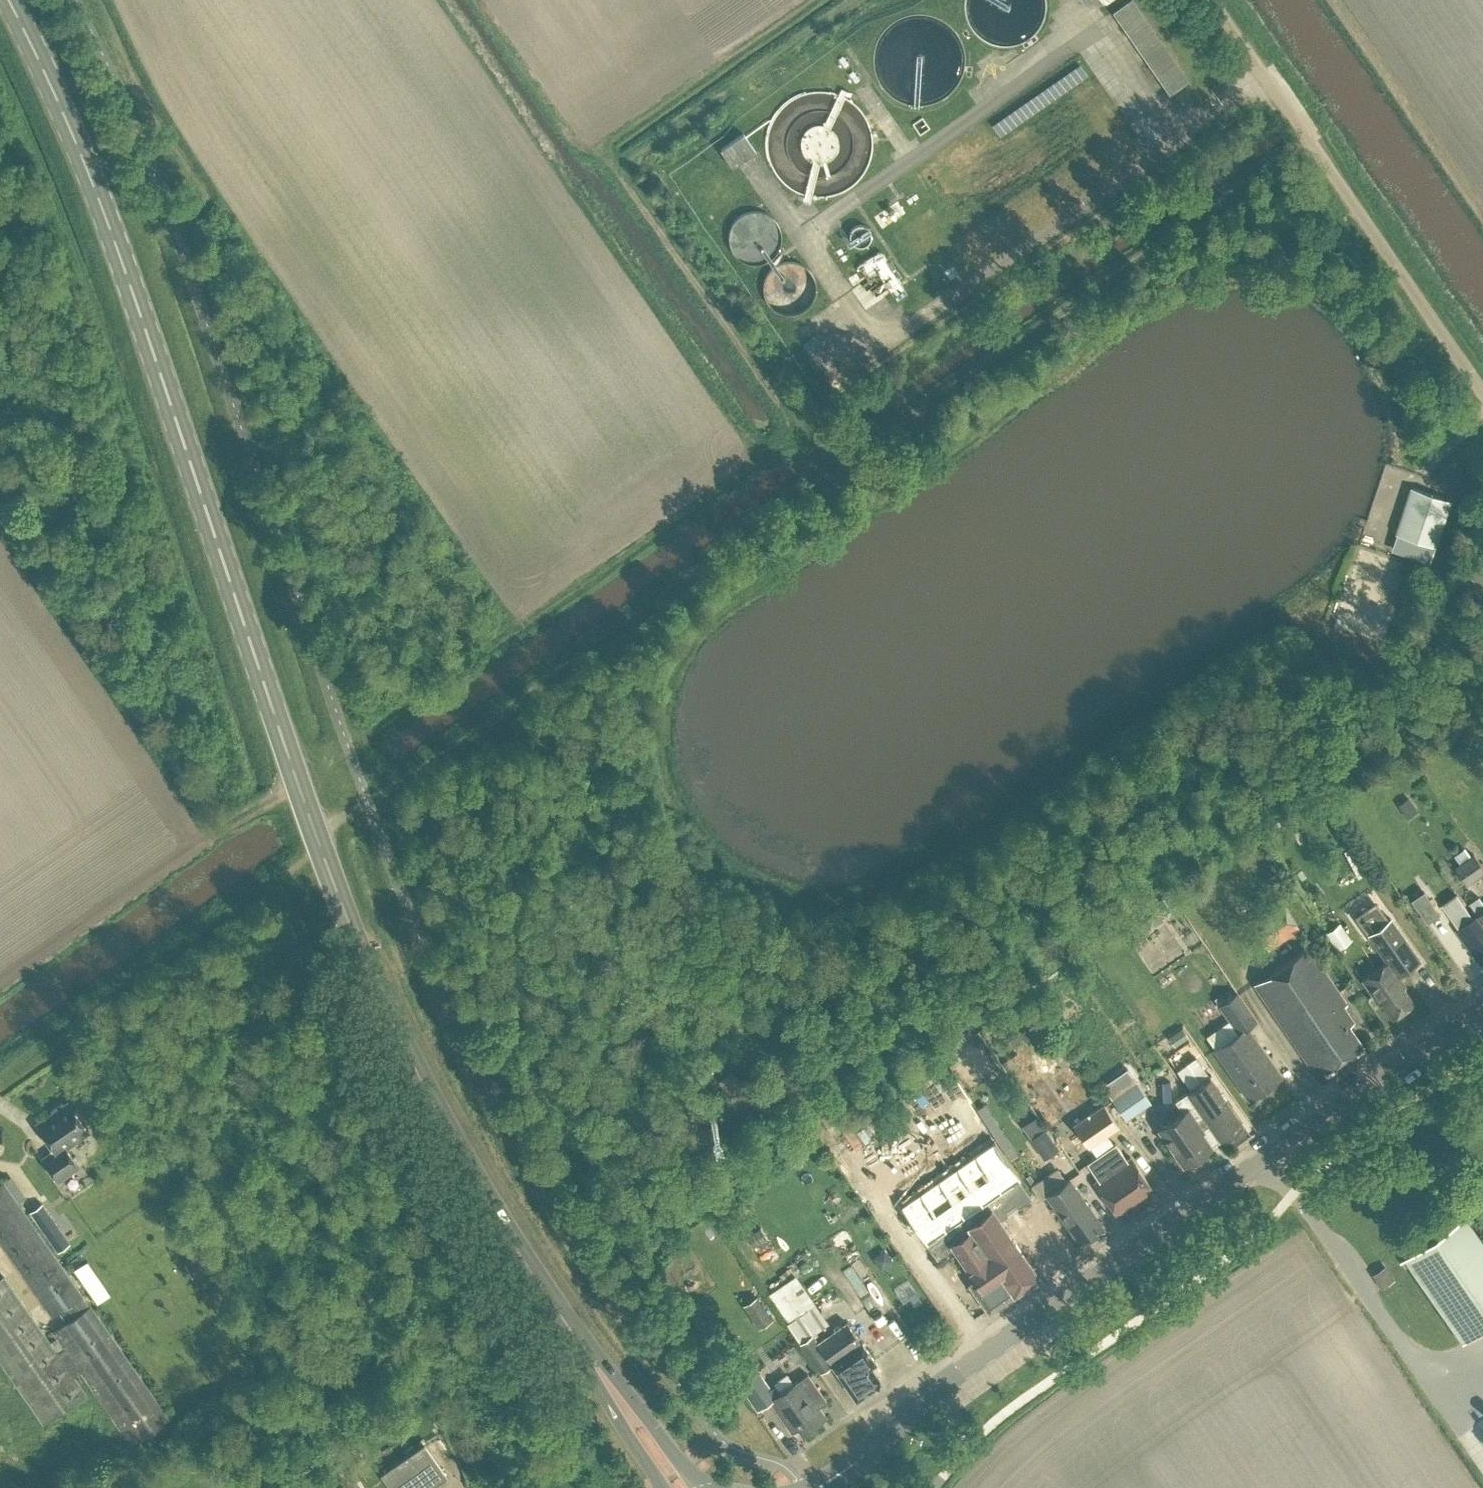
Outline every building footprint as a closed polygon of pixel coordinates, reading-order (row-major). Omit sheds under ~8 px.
[(1134,0),(1124,0),(1094,20),(1151,104),(1188,78),(1134,0)] [(720,148),(732,166),(755,150),(743,132),(720,148)] [(1408,495),(1392,541),(1432,555),(1448,509),(1408,495)] [(1479,566),(1469,573),(1481,590),(1482,588),(1482,563),(1479,566)] [(1467,856),(1465,851),(1458,856),(1461,861),(1454,866),(1466,882),(1482,869),(1482,866),(1473,852),(1467,856)] [(1410,899),(1415,906),(1428,897),(1423,890),(1410,899)] [(1482,956),(1482,925),(1475,914),(1472,916),(1457,894),(1442,904),(1457,926),(1455,928),(1475,957),(1481,953),(1482,956)] [(1247,917),(1267,947),(1297,925),(1277,896),(1247,917)] [(1482,925),(1482,901),(1474,907),(1478,912),(1475,914),(1482,925)] [(1404,987),(1407,985),(1399,974),(1421,959),(1391,917),(1388,920),(1376,903),(1358,916),(1369,933),(1388,961),(1363,978),(1380,1003),(1382,1002),(1393,1017),(1415,1002),(1404,987)] [(1145,927),(1150,923),(1151,914),(1138,913),(1137,926),(1145,927)] [(1351,938),(1339,921),(1325,931),(1337,948),(1351,938)] [(1363,1044),(1348,1022),(1353,1019),(1343,1004),(1346,1001),(1308,945),(1254,982),(1310,1065),(1319,1059),(1326,1069),(1363,1044)] [(1234,987),(1214,1001),(1234,1030),(1254,1016),(1234,987)] [(1181,1026),(1175,1030),(1181,1039),(1188,1035),(1181,1026)] [(1232,1072),(1249,1097),(1274,1079),(1257,1056),(1263,1052),(1245,1026),(1220,1044),(1236,1068),(1232,1072)] [(1187,1090),(1220,1138),(1242,1123),(1209,1074),(1208,1075),(1186,1043),(1168,1056),(1190,1088),(1187,1090)] [(1112,1101),(1125,1118),(1148,1101),(1136,1084),(1112,1101)] [(1157,1128),(1182,1164),(1211,1144),(1209,1142),(1217,1136),(1219,1138),(1220,1138),(1187,1090),(1186,1091),(1187,1091),(1175,1099),(1183,1110),(1157,1128)] [(898,1095),(872,1115),(884,1132),(911,1113),(898,1095)] [(88,1130),(67,1100),(64,1103),(61,1101),(50,1109),(51,1112),(36,1122),(53,1148),(41,1157),(57,1179),(78,1164),(65,1146),(88,1130)] [(1072,1122),(1088,1146),(1119,1125),(1103,1102),(1072,1122)] [(708,1135),(686,1103),(663,1118),(685,1151),(708,1135)] [(1030,1138),(1044,1159),(1060,1148),(1046,1127),(1030,1138)] [(953,1245),(969,1269),(976,1279),(971,1283),(988,1308),(1037,1274),(999,1218),(1030,1196),(1018,1179),(1020,1177),(993,1139),(900,1203),(926,1242),(937,1257),(953,1245)] [(1093,1180),(1115,1212),(1151,1186),(1130,1155),(1126,1158),(1115,1141),(1087,1161),(1086,1160),(1085,1161),(1085,1162),(1086,1161),(1097,1178),(1093,1180)] [(1102,1224),(1069,1177),(1045,1194),(1078,1241),(1102,1224)] [(131,1441),(168,1415),(89,1303),(81,1308),(73,1298),(81,1293),(2,1180),(0,1182),(0,1241),(51,1314),(58,1309),(66,1319),(52,1329),(56,1335),(63,1345),(131,1441)] [(42,1201),(30,1209),(58,1250),(71,1242),(42,1201)] [(1461,1340),(1482,1325),(1482,1243),(1464,1215),(1403,1257),(1461,1340)] [(2,1274),(0,1276),(0,1359),(43,1421),(85,1391),(2,1274)] [(742,1305),(756,1330),(772,1321),(757,1296),(742,1305)] [(832,1362),(856,1397),(877,1383),(880,1376),(871,1363),(876,1360),(863,1341),(861,1343),(846,1321),(818,1341),(813,1334),(829,1323),(816,1304),(788,1324),(800,1341),(821,1370),(832,1362)] [(757,1368),(739,1381),(758,1407),(769,1399),(791,1430),(797,1426),(801,1432),(820,1419),(824,1416),(825,1415),(818,1405),(821,1404),(825,1401),(826,1400),(807,1373),(794,1382),(781,1392),(775,1384),(770,1387),(757,1368)] [(391,1487),(428,1487),(447,1475),(441,1467),(450,1460),(433,1436),(380,1473),(391,1487)]
